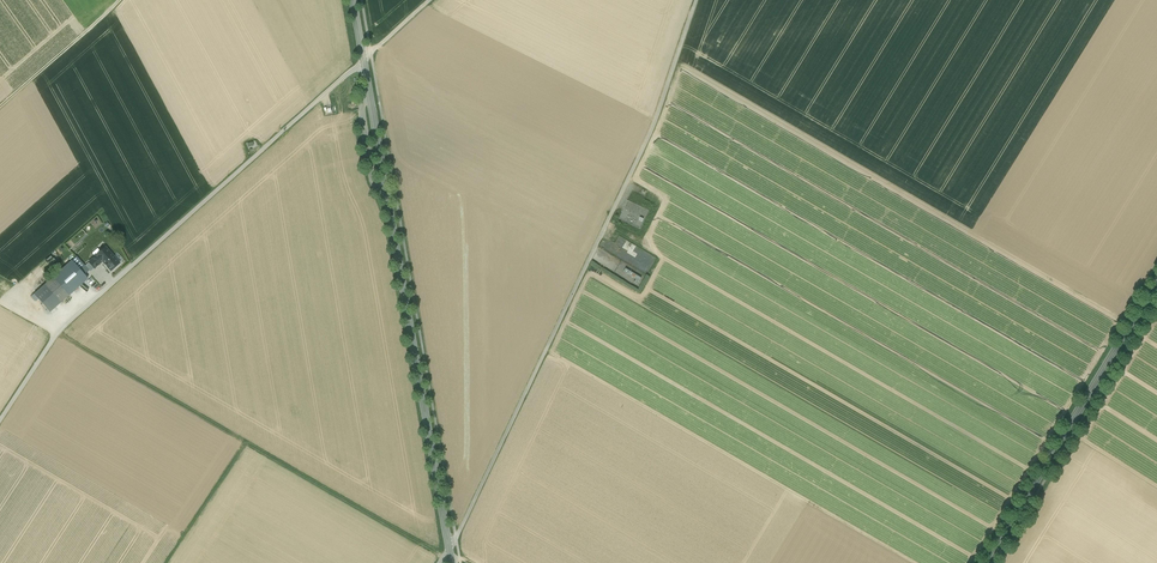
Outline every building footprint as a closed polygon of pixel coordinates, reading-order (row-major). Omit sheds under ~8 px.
[(102,260),(110,252),(106,247),(85,265),(90,271),(102,261),(102,260)] [(102,261),(111,270),(119,262),(110,252),(102,260),(102,261)] [(51,255),(43,261),(47,266),(55,260),(51,255)] [(71,261),(80,270),(84,266),(76,257),(71,261)] [(71,261),(45,285),(61,303),(88,279),(80,270),(71,261)] [(641,278),(625,269),(623,272),(635,280),(633,283),(637,285),(641,278)] [(970,450),(967,448),(965,452),(957,448),(953,455),(961,459),(960,463),(963,464),(970,450)]
